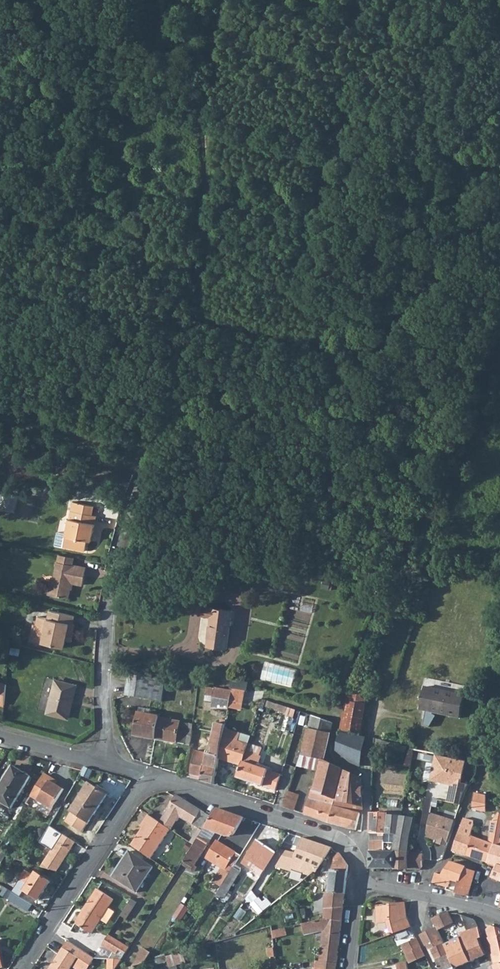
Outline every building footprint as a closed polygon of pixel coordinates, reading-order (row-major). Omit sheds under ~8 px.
[(67,534),(64,546),(86,551),(88,540),(90,532),(94,533),(97,516),(71,510),(67,534)] [(67,534),(58,532),(55,545),(64,546),(67,534)] [(425,551),(427,533),(420,532),(418,550),(425,551)] [(235,560),(244,561),(245,550),(237,549),(235,560)] [(244,561),(252,562),(254,551),(245,550),(244,561)] [(76,565),(77,558),(60,554),(58,561),(76,565)] [(87,567),(76,565),(58,561),(55,576),(53,576),(49,594),(69,598),(72,582),(83,585),(87,567)] [(348,574),(359,576),(361,570),(349,568),(348,574)] [(215,617),(216,608),(212,608),(204,607),(203,615),(211,616),(215,617)] [(207,645),(227,648),(232,610),(216,608),(215,617),(211,616),(207,645)] [(71,624),(74,625),(76,616),(52,610),(50,618),(40,616),(38,625),(35,627),(33,637),(35,640),(44,643),(65,648),(71,624)] [(259,667),(256,663),(256,664),(251,665),(249,670),(253,673),(258,672),(259,667)] [(166,680),(129,675),(126,695),(162,701),(165,685),(166,680)] [(48,712),(68,717),(76,685),(56,680),(48,712)] [(213,696),(215,688),(207,686),(206,695),(213,696)] [(460,718),(464,695),(424,687),(419,710),(427,711),(424,726),(429,727),(435,716),(432,714),(432,712),(460,718)] [(212,709),(229,709),(229,708),(230,702),(232,691),(215,688),(213,696),(213,701),(212,709)] [(232,691),(230,702),(238,703),(243,704),(245,693),(242,692),(242,690),(233,689),(232,691)] [(368,693),(349,689),(346,701),(366,704),(368,693)] [(289,707),(269,701),(267,707),(287,713),(289,707)] [(360,736),(366,704),(346,701),(340,732),(360,736)] [(138,713),(134,735),(155,739),(159,718),(160,717),(150,715),(138,713)] [(325,760),(334,723),(312,715),(302,755),(322,759),(325,760)] [(193,724),(159,718),(155,739),(190,746),(193,724)] [(201,781),(214,784),(219,757),(225,729),(226,720),(222,719),(221,723),(217,722),(212,745),(215,745),(212,754),(206,752),(201,780),(201,781)] [(240,734),(225,729),(219,757),(241,765),(242,761),(243,762),(246,751),(249,744),(238,741),(240,734)] [(366,737),(360,736),(340,732),(336,751),(346,759),(354,763),(360,766),(366,737)] [(407,747),(374,738),(374,744),(405,752),(407,747)] [(206,752),(195,750),(190,777),(201,780),(206,752)] [(246,751),(243,762),(258,767),(261,756),(246,751)] [(464,760),(434,753),(429,780),(450,785),(446,802),(461,805),(465,793),(471,784),(460,782),(464,760)] [(302,755),(301,755),(297,766),(319,771),(322,759),(302,755)] [(334,799),(342,768),(322,759),(319,771),(314,791),(312,790),(304,814),(329,823),(356,830),(361,809),(363,809),(362,806),(336,800),(334,799)] [(242,761),(241,765),(237,777),(276,790),(281,774),(258,767),(243,762),(242,761)] [(14,766),(0,788),(0,800),(12,808),(29,780),(21,775),(23,771),(14,766)] [(346,770),(344,769),(336,800),(362,806),(361,779),(361,778),(361,777),(360,777),(346,770)] [(52,778),(45,773),(31,795),(52,808),(64,789),(56,784),(51,781),(52,778)] [(96,787),(89,783),(65,820),(82,831),(94,813),(109,791),(98,784),(96,787)] [(300,794),(289,791),(283,807),(294,810),(300,794)] [(472,809),(486,812),(486,795),(474,792),(474,793),(472,809)] [(211,816),(176,795),(165,814),(160,822),(168,827),(172,821),(177,820),(179,817),(199,828),(203,830),(205,827),(211,816)] [(387,814),(401,816),(402,808),(388,807),(388,813),(387,814)] [(235,814),(217,808),(212,816),(206,827),(216,831),(221,833),(226,835),(228,835),(230,835),(232,835),(234,833),(235,832),(244,817),(235,814)] [(388,813),(372,812),(370,868),(420,868),(422,866),(423,853),(409,852),(411,836),(415,818),(401,816),(387,814),(388,813)] [(447,847),(456,821),(429,812),(427,826),(425,836),(438,840),(437,843),(447,847)] [(488,863),(494,845),(499,846),(499,843),(499,813),(497,812),(492,820),(491,820),(489,842),(473,836),(466,855),(488,863)] [(160,822),(149,814),(143,822),(145,824),(131,844),(151,858),(170,829),(168,827),(160,822)] [(452,851),(466,855),(473,836),(470,835),(474,824),(474,821),(464,818),(452,851)] [(206,827),(205,827),(203,830),(201,833),(199,837),(209,842),(216,831),(206,827)] [(62,834),(41,866),(57,871),(75,842),(62,834)] [(209,842),(199,837),(194,845),(184,861),(193,867),(192,869),(194,870),(197,866),(195,864),(209,842)] [(332,848),(302,837),(293,861),(296,863),(314,870),(317,871),(325,858),(325,859),(331,849),(332,848)] [(276,852),(257,839),(242,863),(261,875),(276,852)] [(241,855),(216,840),(206,857),(209,859),(222,866),(214,880),(220,883),(222,885),(235,863),(241,855)] [(499,846),(494,845),(488,863),(497,865),(492,877),(499,881),(499,843),(499,846)] [(153,867),(129,851),(124,859),(125,859),(113,877),(136,892),(153,867)] [(330,892),(327,892),(316,895),(315,913),(320,912),(321,915),(325,914),(324,919),(342,920),(349,865),(340,853),(339,853),(338,853),(334,859),(332,870),(330,892)] [(468,896),(475,871),(465,867),(466,867),(454,862),(449,862),(442,874),(436,872),(432,883),(440,885),(448,887),(451,879),(458,881),(455,892),(468,896)] [(240,866),(235,863),(222,885),(219,890),(217,893),(221,896),(224,898),(228,892),(241,871),(240,866)] [(314,870),(296,863),(293,870),(308,875),(314,870)] [(34,874),(26,869),(20,878),(25,881),(28,883),(25,888),(24,889),(39,899),(51,881),(36,871),(34,874)] [(0,879),(0,884),(7,888),(9,885),(0,879)] [(16,886),(11,883),(10,885),(9,885),(7,888),(12,891),(14,892),(16,889),(15,888),(16,886)] [(114,898),(98,888),(86,906),(88,907),(83,914),(82,913),(75,923),(91,933),(114,898)] [(25,894),(16,889),(14,892),(22,898),(25,894)] [(14,892),(12,891),(12,892),(8,898),(28,911),(33,904),(22,898),(14,892)] [(247,896),(241,893),(239,896),(236,894),(234,897),(243,902),(247,896)] [(137,902),(132,898),(128,903),(134,907),(137,902)] [(402,902),(377,905),(377,923),(383,922),(387,920),(390,932),(390,934),(407,928),(411,926),(407,917),(405,902),(402,902)] [(134,907),(128,903),(121,915),(126,919),(134,907)] [(454,923),(449,911),(432,918),(436,927),(420,934),(422,938),(428,950),(431,949),(444,943),(438,930),(454,923)] [(474,919),(463,915),(467,930),(479,927),(477,921),(474,919)] [(342,920),(324,919),(302,924),(304,935),(323,930),(320,961),(337,963),(342,920)] [(492,925),(487,929),(495,964),(499,962),(499,928),(492,925)] [(285,927),(272,931),(273,938),(287,934),(285,927)] [(467,930),(463,932),(460,936),(471,961),(486,954),(479,939),(482,937),(479,927),(467,930)] [(129,946),(109,934),(103,944),(111,950),(116,952),(118,952),(119,949),(126,953),(129,946)] [(460,936),(445,944),(455,968),(471,961),(460,936)] [(416,938),(402,945),(411,963),(426,956),(416,938)] [(68,940),(49,968),(70,968),(78,957),(90,965),(95,958),(68,940)] [(431,949),(440,968),(454,968),(455,968),(445,944),(444,943),(431,949)] [(103,944),(95,958),(106,959),(111,950),(103,944)] [(151,952),(144,948),(134,965),(144,963),(151,952)] [(180,952),(166,956),(168,961),(169,966),(185,961),(182,951),(180,952)] [(107,968),(114,968),(121,959),(108,959),(107,968)] [(316,961),(315,968),(336,968),(337,963),(320,961),(316,961)]
